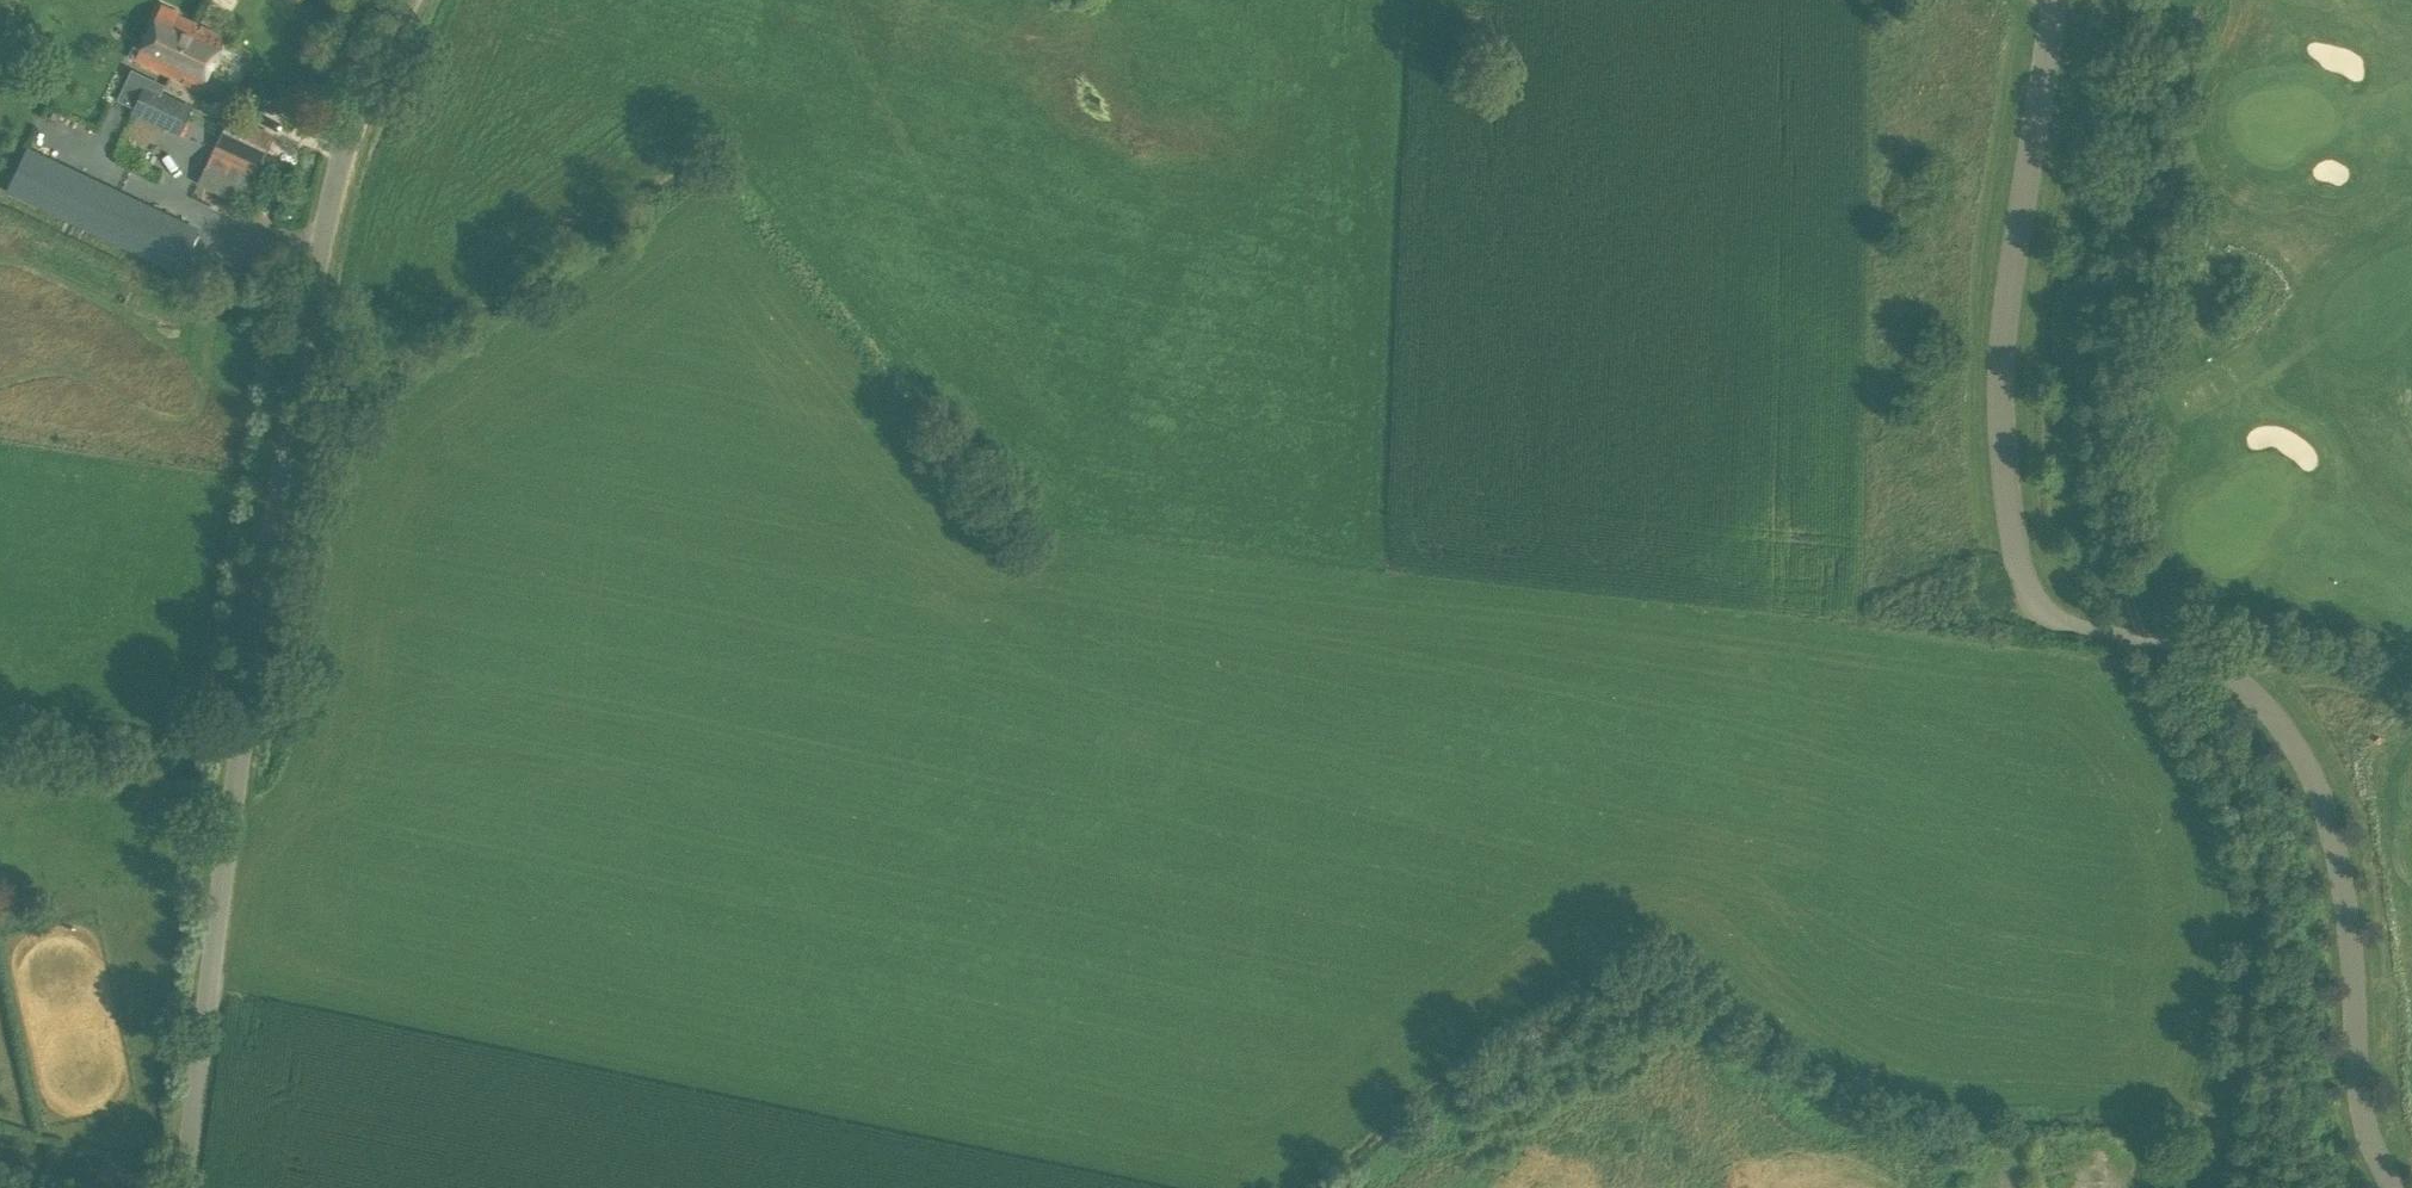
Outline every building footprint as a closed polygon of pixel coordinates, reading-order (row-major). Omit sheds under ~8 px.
[(199,90),(225,37),(180,16),(180,13),(162,4),(136,59),(199,90)] [(180,134),(193,106),(145,84),(132,112),(180,134)] [(231,114),(213,150),(257,170),(274,135),(231,114)] [(178,273),(199,228),(28,147),(6,192),(178,273)] [(132,165),(129,176),(155,185),(158,174),(132,165)]
